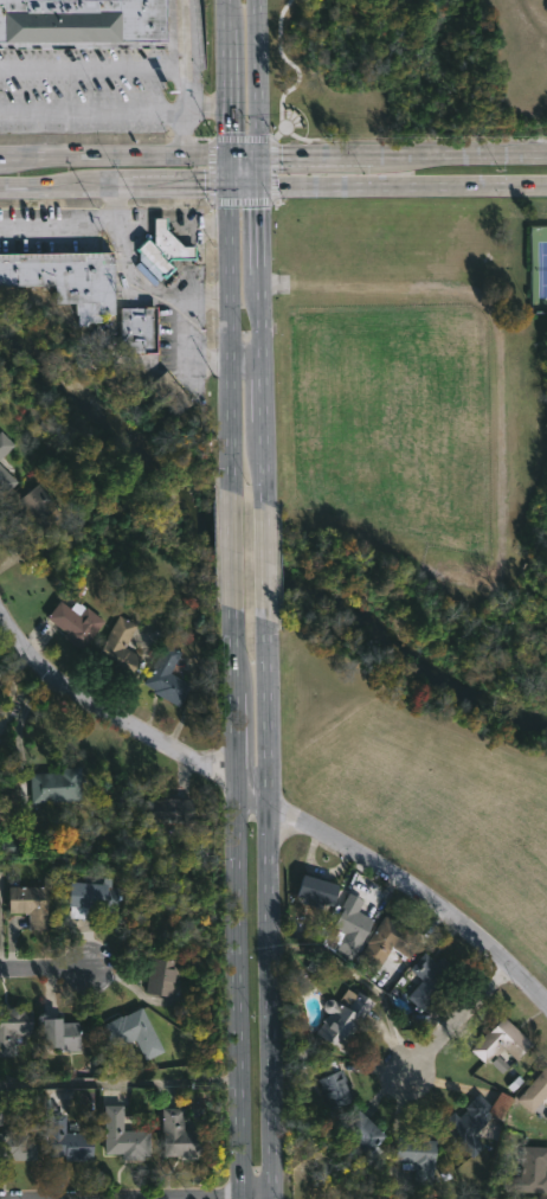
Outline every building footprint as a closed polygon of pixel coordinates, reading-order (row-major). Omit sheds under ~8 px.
[(162,47),(0,47),(0,0),(163,0),(163,40),(162,40),(162,47)] [(162,229),(180,245),(192,245),(192,258),(167,258),(165,261),(170,267),(161,276),(131,248),(143,236),(150,244),(150,217),(163,217),(162,229)] [(53,284),(0,285),(0,252),(111,251),(112,313),(99,313),(99,321),(85,321),(86,325),(77,325),(77,314),(75,314),(75,307),(69,307),(69,301),(54,302),(53,284)] [(154,351),(115,351),(115,339),(117,339),(118,306),(154,306),(154,351)] [(192,397),(175,410),(153,383),(168,370),(192,397)] [(2,499),(0,496),(0,433),(5,429),(19,443),(7,455),(21,469),(15,475),(20,481),(2,499)] [(51,513),(56,520),(39,532),(28,518),(14,528),(2,512),(40,483),(58,508),(51,513)] [(60,601),(71,608),(77,602),(81,604),(82,603),(105,621),(83,652),(64,637),(67,633),(47,618),(60,601)] [(142,658),(130,678),(98,659),(109,640),(107,639),(121,615),(137,626),(126,648),(142,658)] [(180,641),(176,647),(184,652),(172,672),(193,685),(181,707),(154,692),(155,690),(143,682),(167,642),(170,645),(174,637),(180,641)] [(34,803),(32,803),(32,774),(83,774),(83,801),(62,801),(62,803),(34,803)] [(170,825),(146,825),(146,800),(194,799),(194,823),(170,823),(170,825)] [(17,841),(2,839),(0,852),(14,855),(17,841)] [(111,877),(110,885),(120,886),(117,910),(90,908),(90,906),(86,906),(86,918),(69,916),(69,904),(67,904),(70,879),(83,880),(84,874),(111,877)] [(343,885),(336,906),(327,903),(324,909),(307,903),(308,897),(301,895),(307,874),(343,885)] [(49,886),(49,930),(31,930),(30,913),(11,913),(11,886),(49,886)] [(377,922),(358,955),(339,943),(345,934),(335,928),(345,912),(340,910),(350,892),(365,900),(359,911),(377,922)] [(423,938),(411,956),(395,945),(379,970),(368,963),(362,973),(355,968),(386,916),(423,938)] [(440,951),(461,969),(419,1013),(413,1008),(417,1005),(407,996),(423,980),(410,968),(425,951),(433,960),(440,951)] [(179,982),(176,982),(174,998),(147,993),(154,956),(181,962),(179,982)] [(349,989),(358,995),(361,992),(377,1004),(343,1051),(318,1033),(332,1013),(327,1011),(326,1004),(332,999),(340,1002),(349,989)] [(14,1057),(0,1056),(0,1009),(34,1008),(34,1034),(28,1034),(28,1045),(14,1044),(14,1057)] [(143,1008),(165,1052),(147,1062),(136,1040),(115,1050),(103,1026),(143,1008)] [(534,1044),(519,1060),(503,1047),(488,1064),(474,1051),(504,1017),(534,1044)] [(64,1019),(64,1022),(81,1022),(82,1051),(66,1051),(66,1047),(47,1047),(46,1019),(64,1019)] [(341,1071),(345,1070),(356,1099),(329,1110),(317,1079),(326,1076),(323,1069),(337,1063),(341,1071)] [(519,1099),(546,1068),(546,1097),(533,1113),(519,1099)] [(483,1118),(487,1122),(474,1134),(488,1147),(476,1158),(444,1124),(456,1113),(462,1118),(470,1110),(468,1108),(481,1095),(494,1108),(483,1118)] [(124,1117),(124,1131),(152,1131),(152,1156),(144,1156),(144,1160),(123,1160),(123,1154),(105,1153),(107,1105),(124,1105),(124,1117)] [(185,1120),(185,1130),(204,1130),(204,1155),(200,1155),(200,1158),(165,1156),(165,1108),(185,1108),(185,1120)] [(390,1135),(371,1156),(341,1130),(360,1109),(390,1135)] [(67,1123),(67,1133),(95,1133),(95,1161),(67,1161),(67,1158),(50,1158),(51,1115),(67,1115),(67,1123)] [(39,1160),(0,1161),(0,1134),(13,1134),(13,1135),(30,1135),(30,1144),(38,1144),(39,1160)] [(423,1137),(423,1140),(442,1141),(437,1187),(417,1186),(418,1169),(405,1169),(405,1163),(399,1163),(400,1139),(410,1139),(410,1136),(423,1137)] [(521,1146),(546,1148),(546,1175),(546,1193),(507,1191),(508,1176),(523,1178),(525,1156),(520,1156),(521,1146)]
